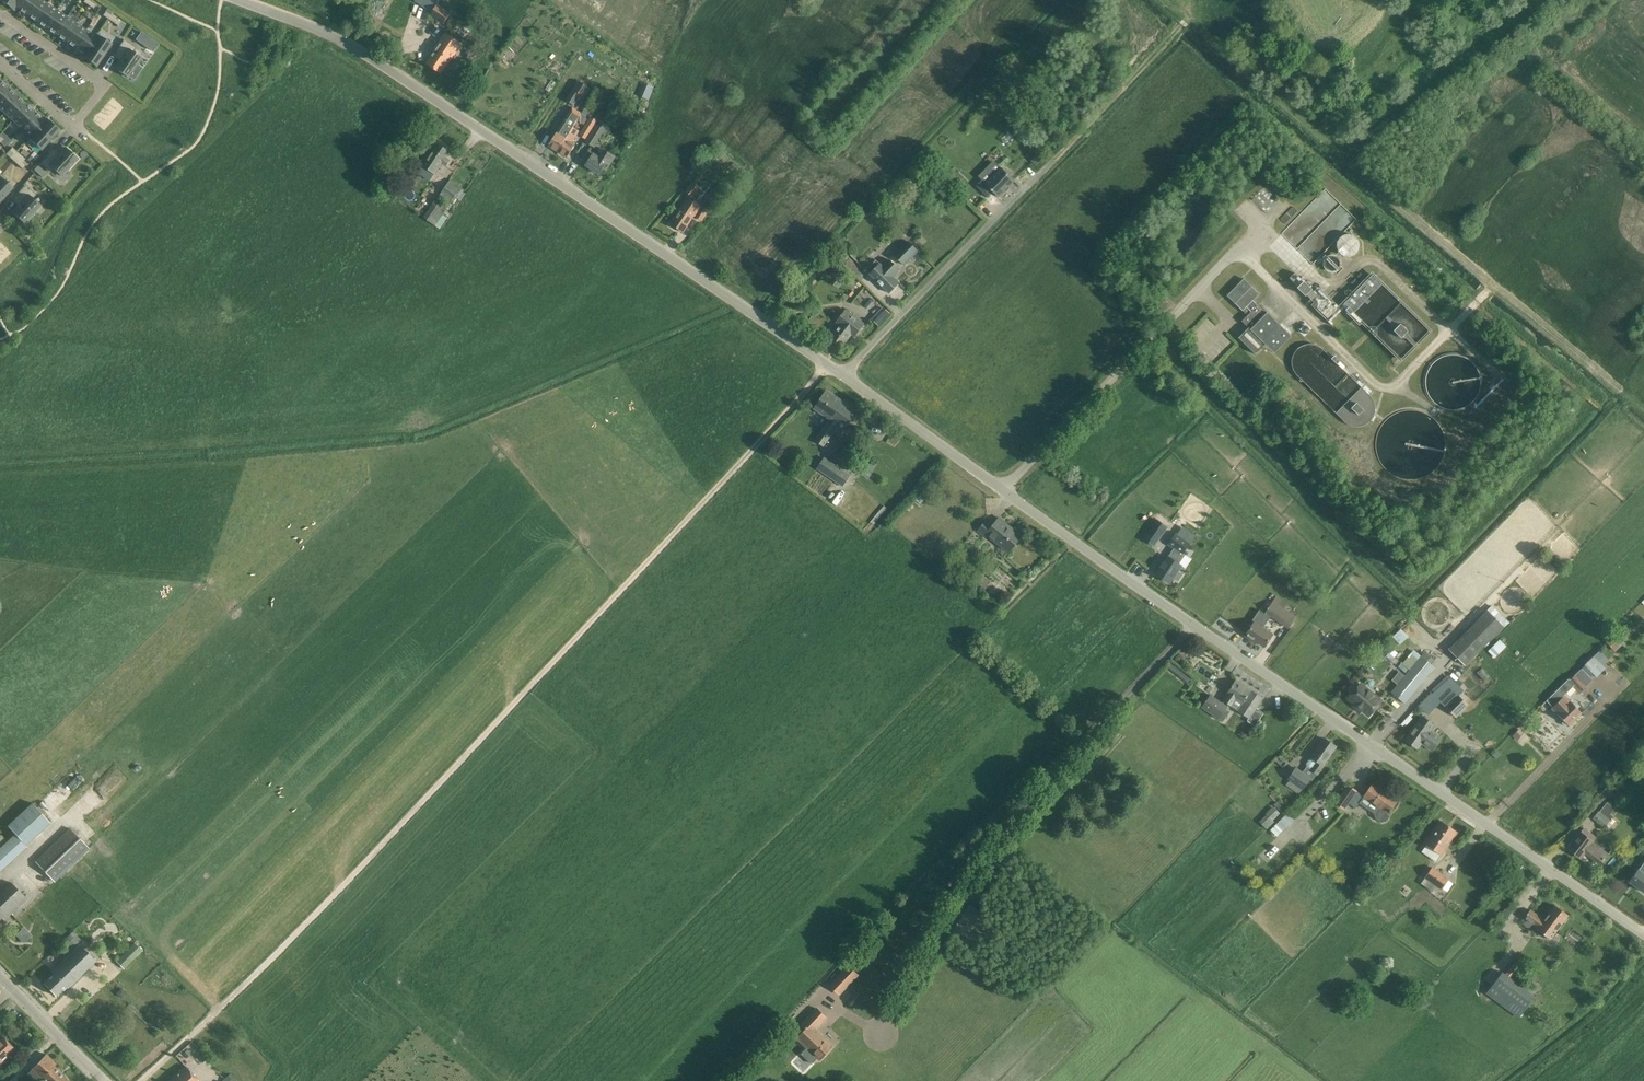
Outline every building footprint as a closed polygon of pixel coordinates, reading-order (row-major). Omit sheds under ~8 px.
[(16,8),(21,0),(0,0),(15,10),(16,8)] [(16,8),(26,15),(36,0),(21,0),(16,8)] [(41,0),(36,0),(26,15),(35,21),(47,4),(41,0)] [(432,13),(430,15),(444,24),(451,13),(438,4),(441,0),(416,0),(415,1),(432,13)] [(57,11),(47,4),(35,21),(45,28),(57,11)] [(67,18),(57,11),(45,28),(55,35),(67,18)] [(76,24),(67,18),(55,35),(65,41),(76,24)] [(86,31),(76,24),(65,41),(75,48),(86,31)] [(97,35),(95,37),(86,31),(75,48),(84,54),(82,57),(83,57),(97,35)] [(141,31),(136,38),(153,50),(158,43),(141,31)] [(435,49),(436,50),(426,64),(441,74),(451,59),(452,60),(462,44),(446,32),(435,49)] [(83,57),(96,66),(111,45),(97,35),(83,57)] [(138,64),(142,59),(133,53),(136,48),(125,41),(116,53),(123,57),(115,69),(128,78),(130,76),(134,79),(142,67),(138,64)] [(1,81),(0,83),(0,100),(10,89),(1,81)] [(584,97),(590,89),(579,81),(566,100),(574,106),(581,95),(584,97)] [(10,89),(0,100),(0,109),(4,113),(19,97),(10,89)] [(27,105),(19,97),(4,113),(13,121),(27,105)] [(36,113),(27,105),(13,121),(22,129),(36,113)] [(564,122),(549,146),(558,152),(573,129),(573,128),(574,126),(577,121),(581,115),(582,113),(573,107),(564,122)] [(582,113),(581,115),(585,118),(589,112),(584,109),(582,113)] [(46,119),(44,121),(36,113),(22,129),(30,136),(29,138),(29,139),(46,119)] [(581,115),(577,121),(578,121),(584,125),(588,119),(585,118),(581,115)] [(29,139),(41,150),(59,131),(46,119),(29,139)] [(583,131),(589,135),(597,123),(590,119),(583,131)] [(597,123),(589,135),(585,141),(595,148),(608,127),(599,120),(597,123)] [(573,129),(558,152),(567,157),(575,145),(572,143),(579,132),(573,129)] [(450,160),(446,158),(450,152),(437,144),(422,165),(435,174),(442,164),(446,166),(450,160)] [(24,148),(20,152),(25,157),(28,153),(24,148)] [(53,149),(40,164),(50,173),(53,169),(61,177),(77,159),(65,148),(59,155),(53,149)] [(599,157),(594,154),(594,153),(589,150),(584,157),(589,161),(586,166),(599,174),(606,163),(609,166),(614,157),(604,150),(599,157)] [(7,153),(6,154),(9,157),(13,161),(17,158),(14,155),(9,151),(7,153)] [(31,155),(27,159),(31,163),(38,155),(35,151),(31,155)] [(1038,152),(1032,159),(1037,164),(1044,158),(1038,152)] [(46,173),(38,165),(33,170),(42,178),(46,173)] [(982,180),(976,186),(988,198),(993,192),(998,197),(1014,181),(1001,168),(986,183),(982,180)] [(12,188),(0,177),(0,201),(12,188)] [(448,207),(456,195),(462,187),(451,180),(439,196),(437,200),(436,199),(423,218),(436,226),(448,208),(448,207)] [(693,182),(685,191),(686,192),(692,197),(699,188),(693,182)] [(721,185),(705,206),(712,211),(728,191),(721,185)] [(16,197),(21,202),(12,212),(24,224),(40,206),(32,199),(36,195),(26,186),(16,197)] [(683,206),(671,224),(684,232),(694,217),(701,206),(688,198),(683,206)] [(1297,211),(1293,207),(1281,219),(1285,224),(1297,211)] [(1338,241),(1337,245),(1337,249),(1339,253),(1342,255),(1347,257),(1352,257),(1354,256),(1355,255),(1356,254),(1359,251),(1359,246),(1359,242),(1356,238),(1353,236),(1348,235),(1344,236),(1340,238),(1338,241)] [(917,252),(906,241),(892,255),(904,266),(917,252)] [(1338,275),(1344,269),(1342,267),(1342,264),(1342,261),(1340,258),(1338,256),(1336,255),(1333,255),(1330,255),(1327,256),(1325,258),(1324,261),(1323,264),(1324,267),(1325,269),(1327,271),(1330,273),(1333,273),(1336,273),(1338,275)] [(877,260),(866,271),(870,274),(877,281),(889,293),(899,283),(893,277),(900,270),(890,260),(883,266),(880,264),(877,260)] [(1293,274),(1289,278),(1295,284),(1305,294),(1309,299),(1310,299),(1310,298),(1316,293),(1311,288),(1310,288),(1301,279),(1295,273),(1293,274)] [(1244,279),(1227,296),(1243,311),(1246,308),(1251,312),(1258,305),(1254,302),(1253,301),(1260,294),(1244,279)] [(1159,305),(1166,311),(1171,306),(1164,300),(1159,305)] [(1260,305),(1243,322),(1250,329),(1240,339),(1257,355),(1266,345),(1274,353),(1292,336),(1260,305)] [(884,307),(872,320),(878,326),(889,313),(884,307)] [(839,325),(829,338),(841,348),(851,334),(855,337),(858,332),(864,324),(845,310),(839,318),(836,322),(839,325)] [(1318,366),(1346,400),(1335,409),(1354,431),(1380,409),(1333,354),(1328,358),(1312,339),(1301,349),(1316,367),(1318,366)] [(856,411),(826,391),(814,409),(829,419),(830,419),(838,425),(844,429),(856,411)] [(830,419),(815,441),(824,447),(838,425),(830,419)] [(831,463),(824,473),(843,486),(850,475),(831,463)] [(884,506),(870,522),(873,524),(887,508),(884,506)] [(985,538),(987,535),(1008,552),(1022,536),(999,518),(992,526),(985,520),(976,531),(985,538)] [(1156,518),(1148,531),(1158,537),(1166,524),(1156,518)] [(1176,532),(1168,544),(1173,548),(1183,555),(1183,554),(1191,543),(1176,532)] [(1168,556),(1156,574),(1169,583),(1173,578),(1178,581),(1183,574),(1178,571),(1181,565),(1179,564),(1185,555),(1183,554),(1183,555),(1173,548),(1168,556)] [(985,589),(991,582),(980,573),(974,580),(985,589)] [(1246,634),(1246,635),(1264,648),(1264,647),(1273,634),(1263,628),(1271,617),(1287,628),(1296,616),(1283,607),(1287,603),(1283,600),(1276,596),(1265,612),(1266,612),(1265,614),(1259,610),(1249,624),(1252,626),(1246,634)] [(1504,628),(1487,611),(1449,650),(1466,667),(1504,628)] [(1398,644),(1408,638),(1402,628),(1392,634),(1398,644)] [(1614,633),(1605,641),(1615,652),(1624,643),(1614,633)] [(1500,639),(1488,650),(1493,656),(1506,646),(1500,639)] [(1602,664),(1608,658),(1598,648),(1592,654),(1602,664)] [(1391,687),(1389,690),(1391,692),(1405,703),(1427,676),(1431,672),(1427,668),(1434,659),(1426,652),(1401,682),(1400,682),(1397,679),(1395,682),(1391,687)] [(1168,664),(1166,667),(1187,684),(1190,681),(1168,664)] [(1569,726),(1582,713),(1570,701),(1570,702),(1564,696),(1574,686),(1580,693),(1593,681),(1581,669),(1569,680),(1569,679),(1547,701),(1553,708),(1552,708),(1558,714),(1569,726)] [(1428,712),(1440,702),(1444,706),(1462,690),(1448,675),(1419,702),(1428,712)] [(1231,707),(1236,700),(1242,704),(1238,711),(1250,718),(1248,721),(1255,726),(1264,713),(1257,708),(1263,698),(1251,690),(1236,680),(1227,693),(1228,694),(1223,701),(1231,707)] [(1353,693),(1349,699),(1368,715),(1381,699),(1362,683),(1358,687),(1357,686),(1354,686),(1351,689),(1351,692),(1353,693)] [(1210,696),(1202,708),(1219,719),(1223,722),(1230,712),(1226,709),(1227,708),(1210,696)] [(1456,718),(1468,706),(1458,696),(1446,708),(1456,718)] [(1435,725),(1422,716),(1405,739),(1418,749),(1421,744),(1432,752),(1441,739),(1430,731),(1435,725)] [(1517,741),(1524,734),(1520,729),(1513,736),(1517,741)] [(1311,757),(1307,763),(1307,766),(1311,769),(1310,770),(1318,775),(1325,765),(1323,764),(1336,747),(1324,738),(1311,757)] [(1302,789),(1303,790),(1312,778),(1296,767),(1287,779),(1289,780),(1286,785),(1299,794),(1302,789)] [(57,791),(65,798),(79,783),(71,776),(57,791)] [(1625,797),(1637,787),(1632,781),(1620,791),(1625,797)] [(1348,784),(1335,802),(1345,809),(1349,803),(1358,791),(1348,784)] [(1364,796),(1364,797),(1379,807),(1378,810),(1376,813),(1377,817),(1383,821),(1386,820),(1388,817),(1386,816),(1397,801),(1373,784),(1364,796)] [(1277,802),(1275,805),(1282,812),(1284,809),(1277,802)] [(9,824),(7,826),(15,834),(25,846),(26,845),(51,822),(32,803),(9,824)] [(1267,814),(1260,821),(1268,829),(1275,822),(1273,820),(1280,813),(1273,806),(1266,813),(1267,814)] [(1599,811),(1593,818),(1604,828),(1604,827),(1613,817),(1610,814),(1602,808),(1599,811)] [(1275,835),(1294,819),(1288,812),(1269,829),(1275,835)] [(1441,855),(1458,832),(1442,821),(1425,844),(1441,855)] [(70,828),(35,861),(55,882),(89,849),(70,828)] [(1584,828),(1568,848),(1581,858),(1586,852),(1601,864),(1608,855),(1592,843),(1596,838),(1584,828)] [(1288,841),(1268,862),(1273,867),(1293,845),(1288,841)] [(1629,881),(1643,892),(1643,891),(1643,861),(1643,862),(1643,863),(1639,869),(1629,881)] [(1450,879),(1433,866),(1424,878),(1442,890),(1450,879)] [(2,917),(4,920),(27,898),(12,883),(0,894),(0,919),(2,917)] [(990,930),(991,930),(993,927),(994,927),(997,923),(969,905),(948,938),(979,956),(994,933),(990,930)] [(1550,940),(1569,915),(1555,905),(1544,919),(1531,909),(1524,918),(1537,928),(1537,929),(1550,940)] [(15,934),(22,942),(30,935),(23,927),(15,934)] [(74,945),(75,946),(81,940),(73,931),(67,937),(70,940),(74,945)] [(66,945),(64,946),(68,951),(74,945),(70,940),(66,945)] [(134,942),(115,961),(124,969),(142,950),(134,942)] [(53,973),(43,983),(55,995),(65,986),(67,988),(82,973),(81,972),(88,966),(89,967),(96,960),(81,945),(53,972),(53,973)] [(849,966),(830,985),(840,994),(858,975),(849,966)] [(1504,972),(1488,993),(1520,1017),(1535,996),(1504,972)] [(800,1024),(806,1029),(798,1038),(820,1059),(833,1046),(816,1030),(828,1017),(817,1007),(800,1024)] [(15,1049),(4,1037),(0,1041),(0,1064),(15,1049)] [(54,1067),(56,1065),(46,1055),(32,1069),(45,1080),(68,1080),(54,1067)] [(185,1067),(169,1080),(198,1080),(185,1067)]
